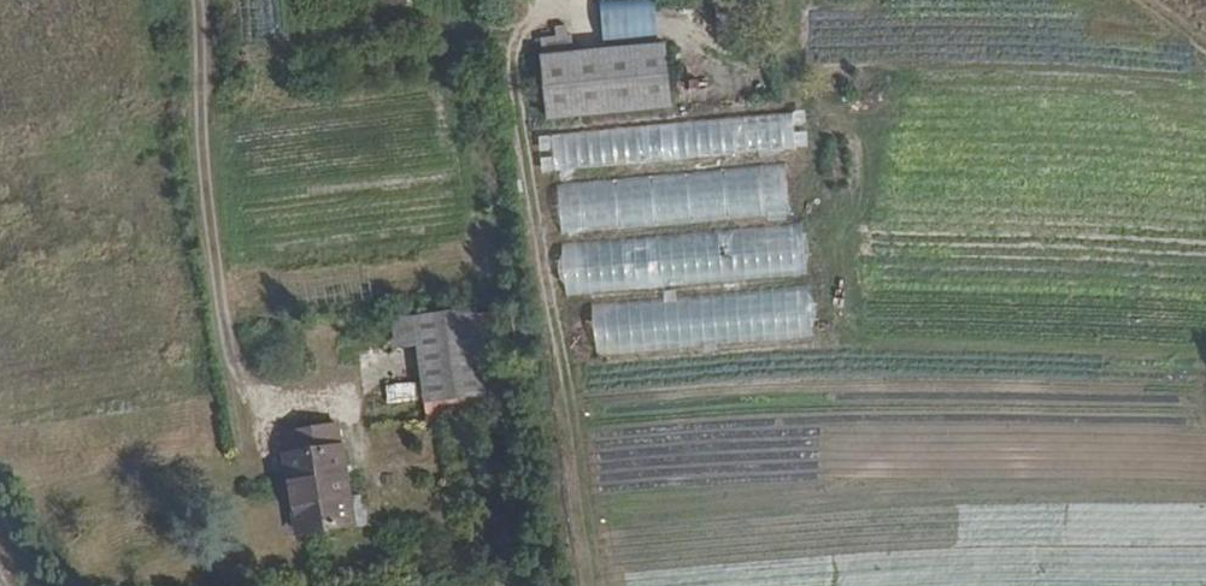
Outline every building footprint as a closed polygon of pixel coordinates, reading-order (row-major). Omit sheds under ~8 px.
[(600,36),(655,34),(653,0),(633,0),(599,1),(600,36)] [(536,47),(541,125),(572,122),(568,64),(567,45),(536,47)] [(568,64),(572,122),(660,115),(658,56),(568,64)] [(804,114),(536,131),(539,167),(806,149),(804,114)] [(556,183),(559,229),(786,212),(783,167),(556,183)] [(562,289),(802,277),(799,229),(559,241),(562,289)] [(593,352),(808,333),(804,287),(589,306),(593,352)] [(468,310),(408,317),(418,401),(478,395),(468,310)] [(339,422),(287,428),(290,451),(285,451),(296,529),(354,521),(339,422)]
